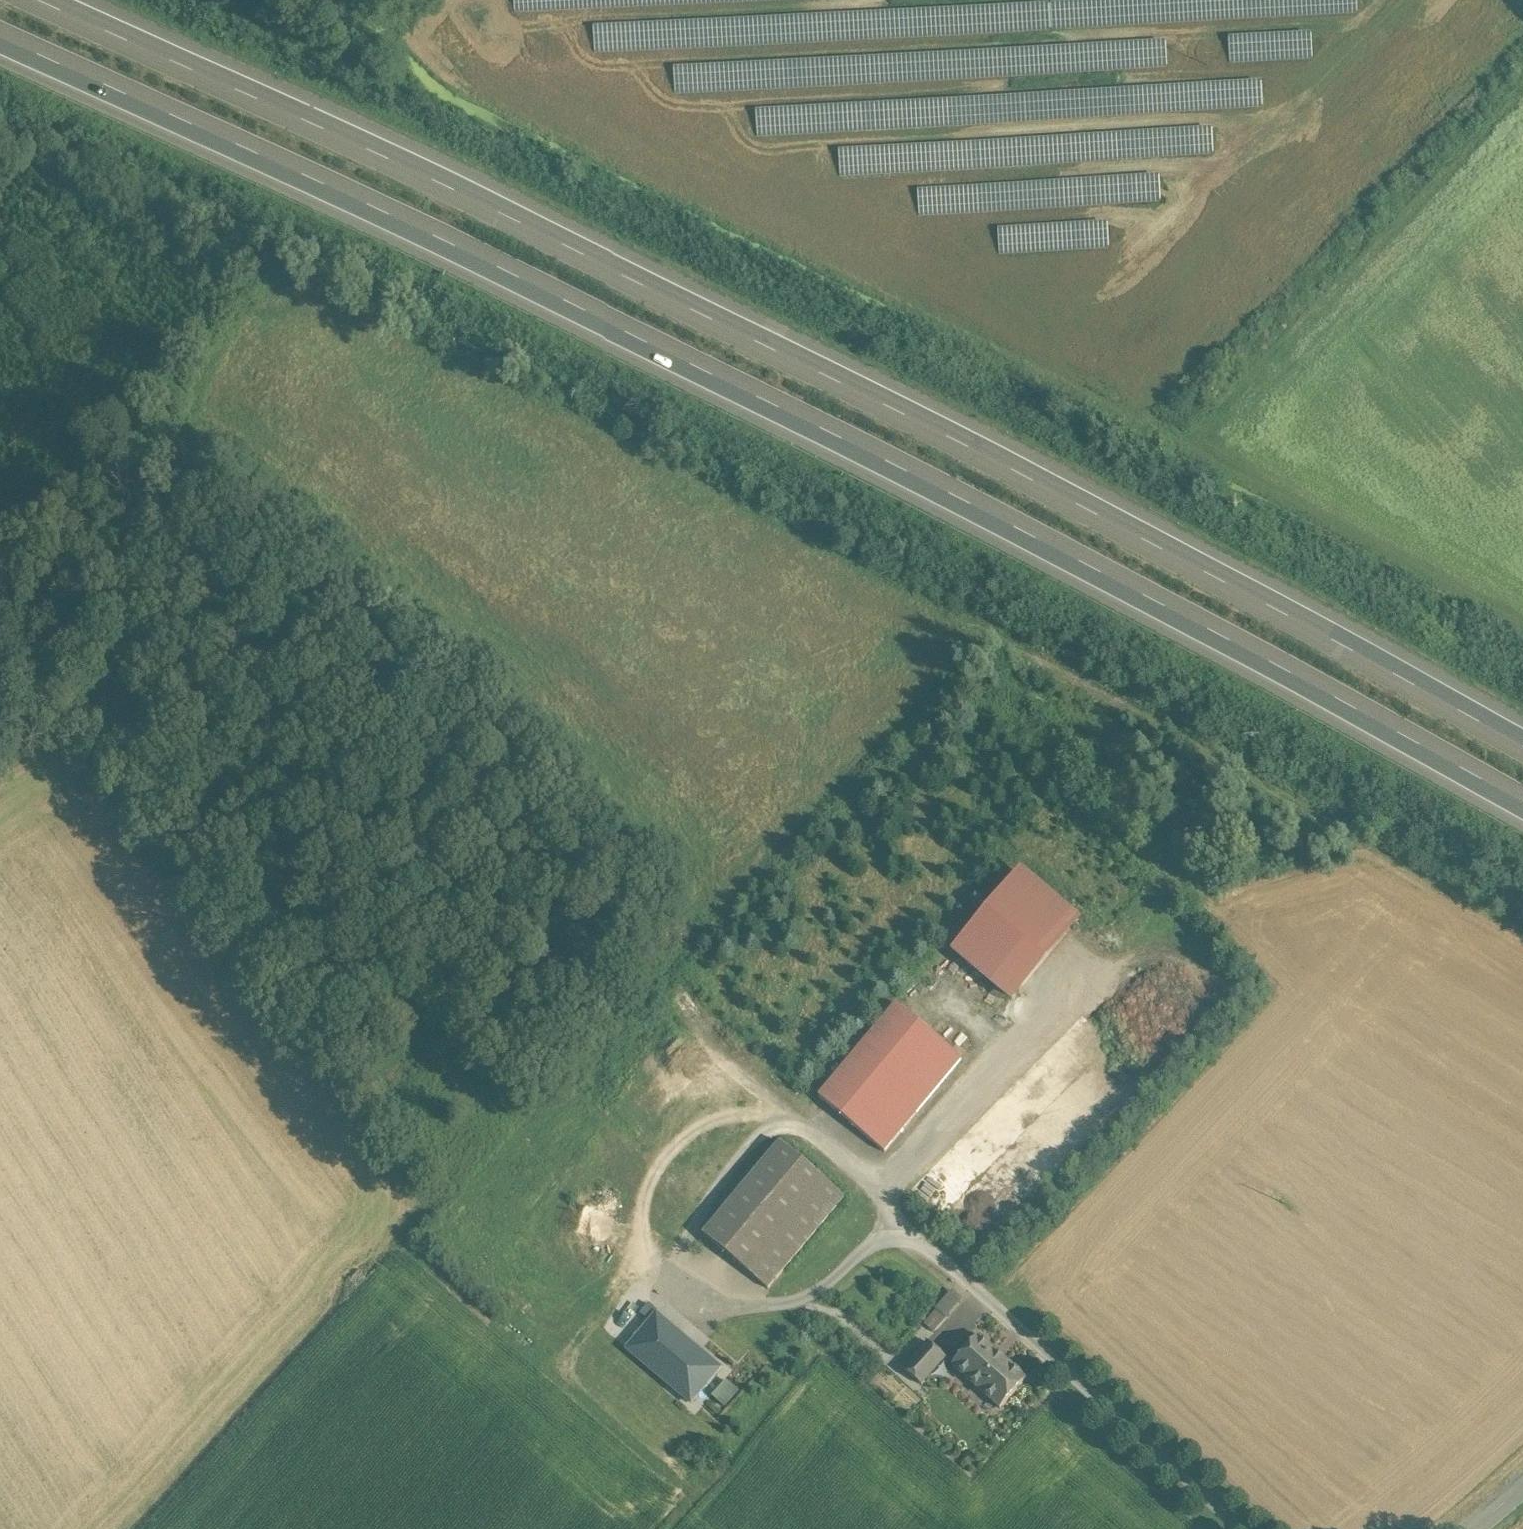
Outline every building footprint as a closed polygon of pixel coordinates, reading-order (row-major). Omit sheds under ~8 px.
[(1021,874),(957,951),(1013,997),(1077,921),(1021,874)] [(962,1059),(897,1004),(851,1058),(916,1113),(962,1059)] [(916,1113),(851,1058),(819,1097),(885,1152),(917,1114),(916,1113)] [(781,1142),(704,1234),(768,1288),(845,1196),(781,1142)] [(648,1306),(642,1313),(651,1321),(657,1313),(648,1306)] [(938,1309),(925,1324),(934,1332),(947,1317),(938,1309)] [(720,1367),(657,1313),(651,1321),(627,1348),(690,1402),(720,1367)] [(1027,1378),(980,1336),(953,1365),(1001,1408),(1027,1378)] [(946,1358),(928,1342),(904,1369),(922,1385),(946,1358)] [(723,1405),(737,1388),(724,1378),(711,1394),(723,1405)]
